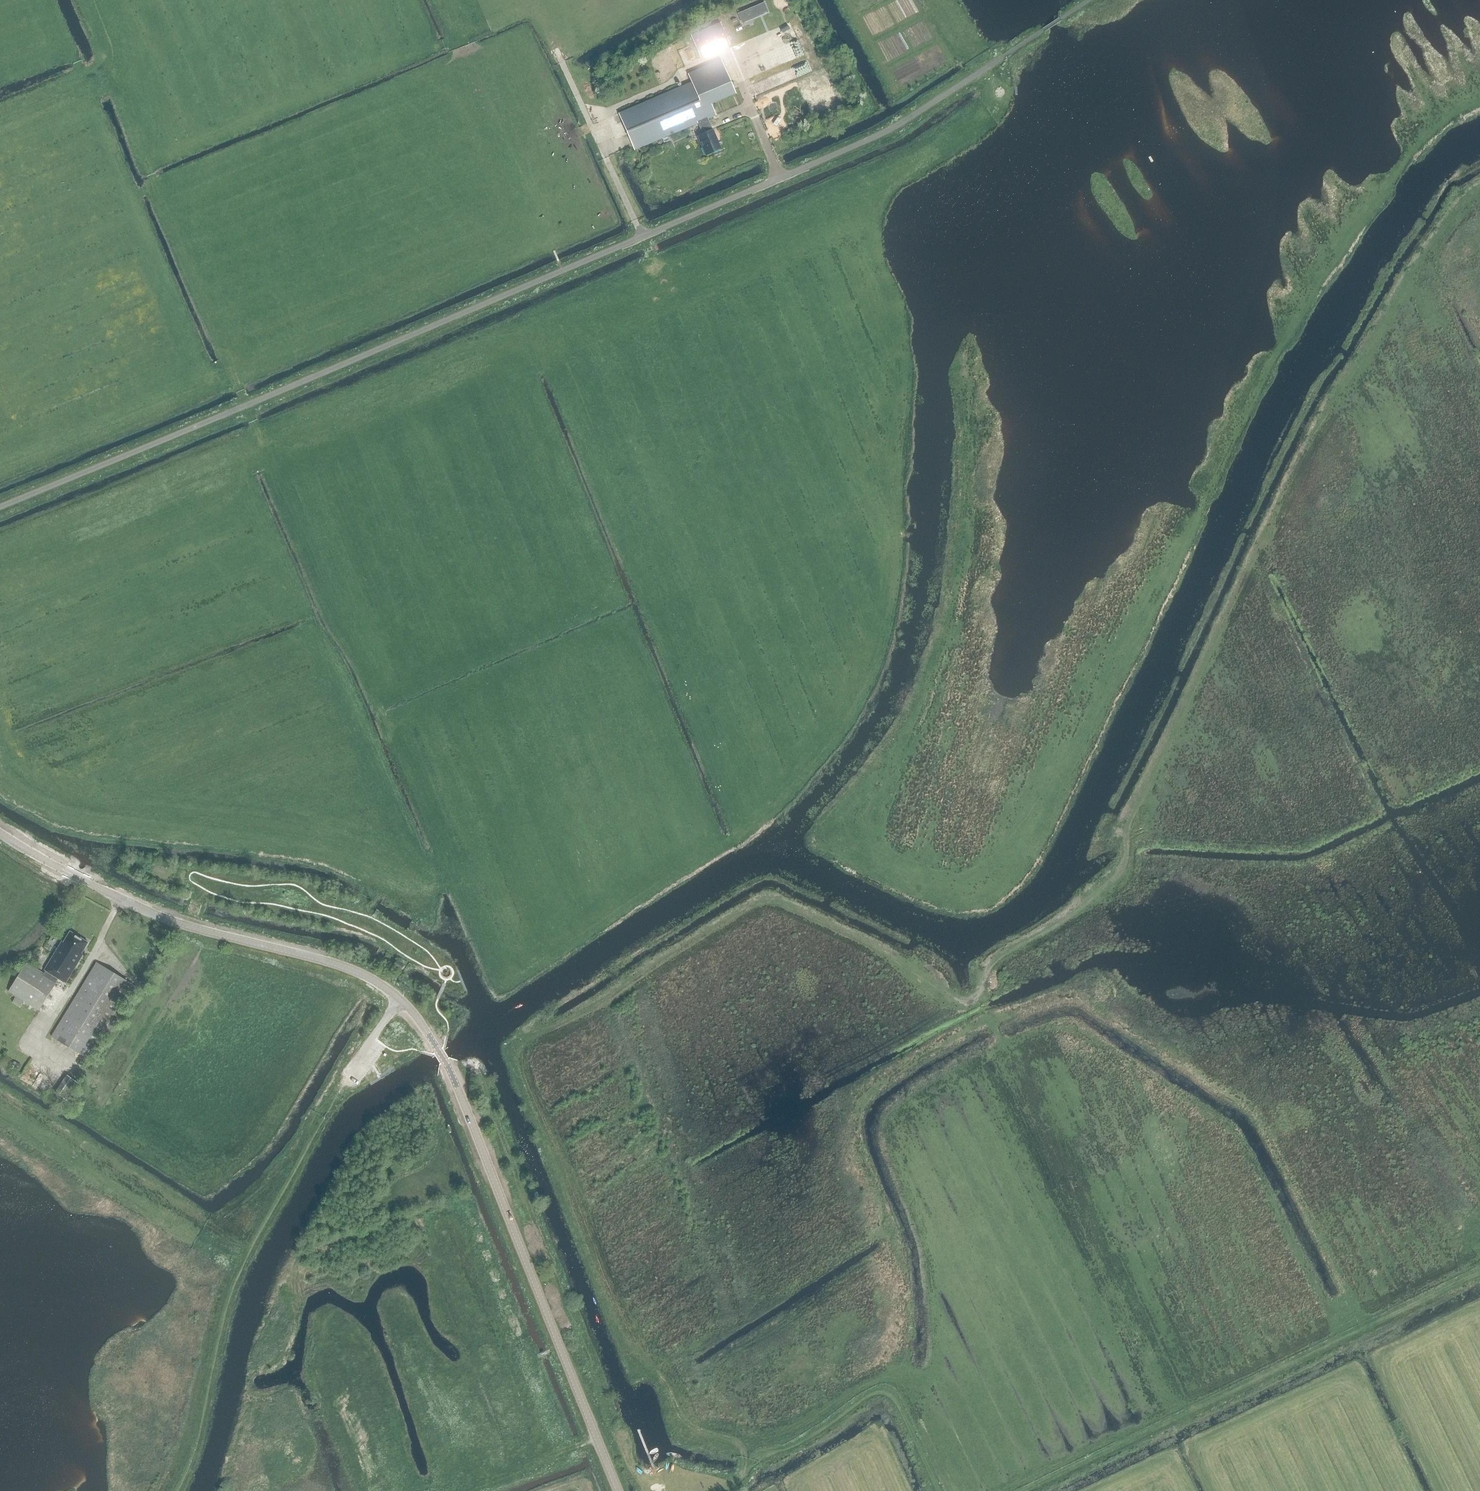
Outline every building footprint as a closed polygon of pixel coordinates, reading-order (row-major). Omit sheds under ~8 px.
[(775,2),(775,3),(775,4),(776,5),(776,6),(777,6),(778,7),(779,7),(780,8),(781,8),(782,8),(783,8),(784,8),(784,7),(785,7),(786,6),(787,5),(787,4),(788,3),(788,2),(788,1),(788,0),(775,0),(775,1),(775,2)] [(690,36),(701,59),(730,46),(720,23),(690,36)] [(617,113),(633,151),(696,124),(700,134),(696,136),(704,156),(719,150),(706,119),(715,116),(710,105),(734,95),(719,59),(685,73),(689,82),(680,86),(681,86),(617,113)] [(47,975),(29,964),(26,962),(8,992),(39,1011),(58,979),(66,983),(83,954),(81,953),(87,942),(70,932),(64,942),(61,941),(44,970),(49,973),(47,975)] [(396,960),(393,965),(401,970),(404,965),(396,960)] [(51,1036),(87,1059),(133,984),(96,962),(51,1036)] [(42,1089),(50,1076),(44,1073),(37,1085),(42,1089)] [(55,1092),(67,1100),(78,1083),(67,1075),(55,1092)]
